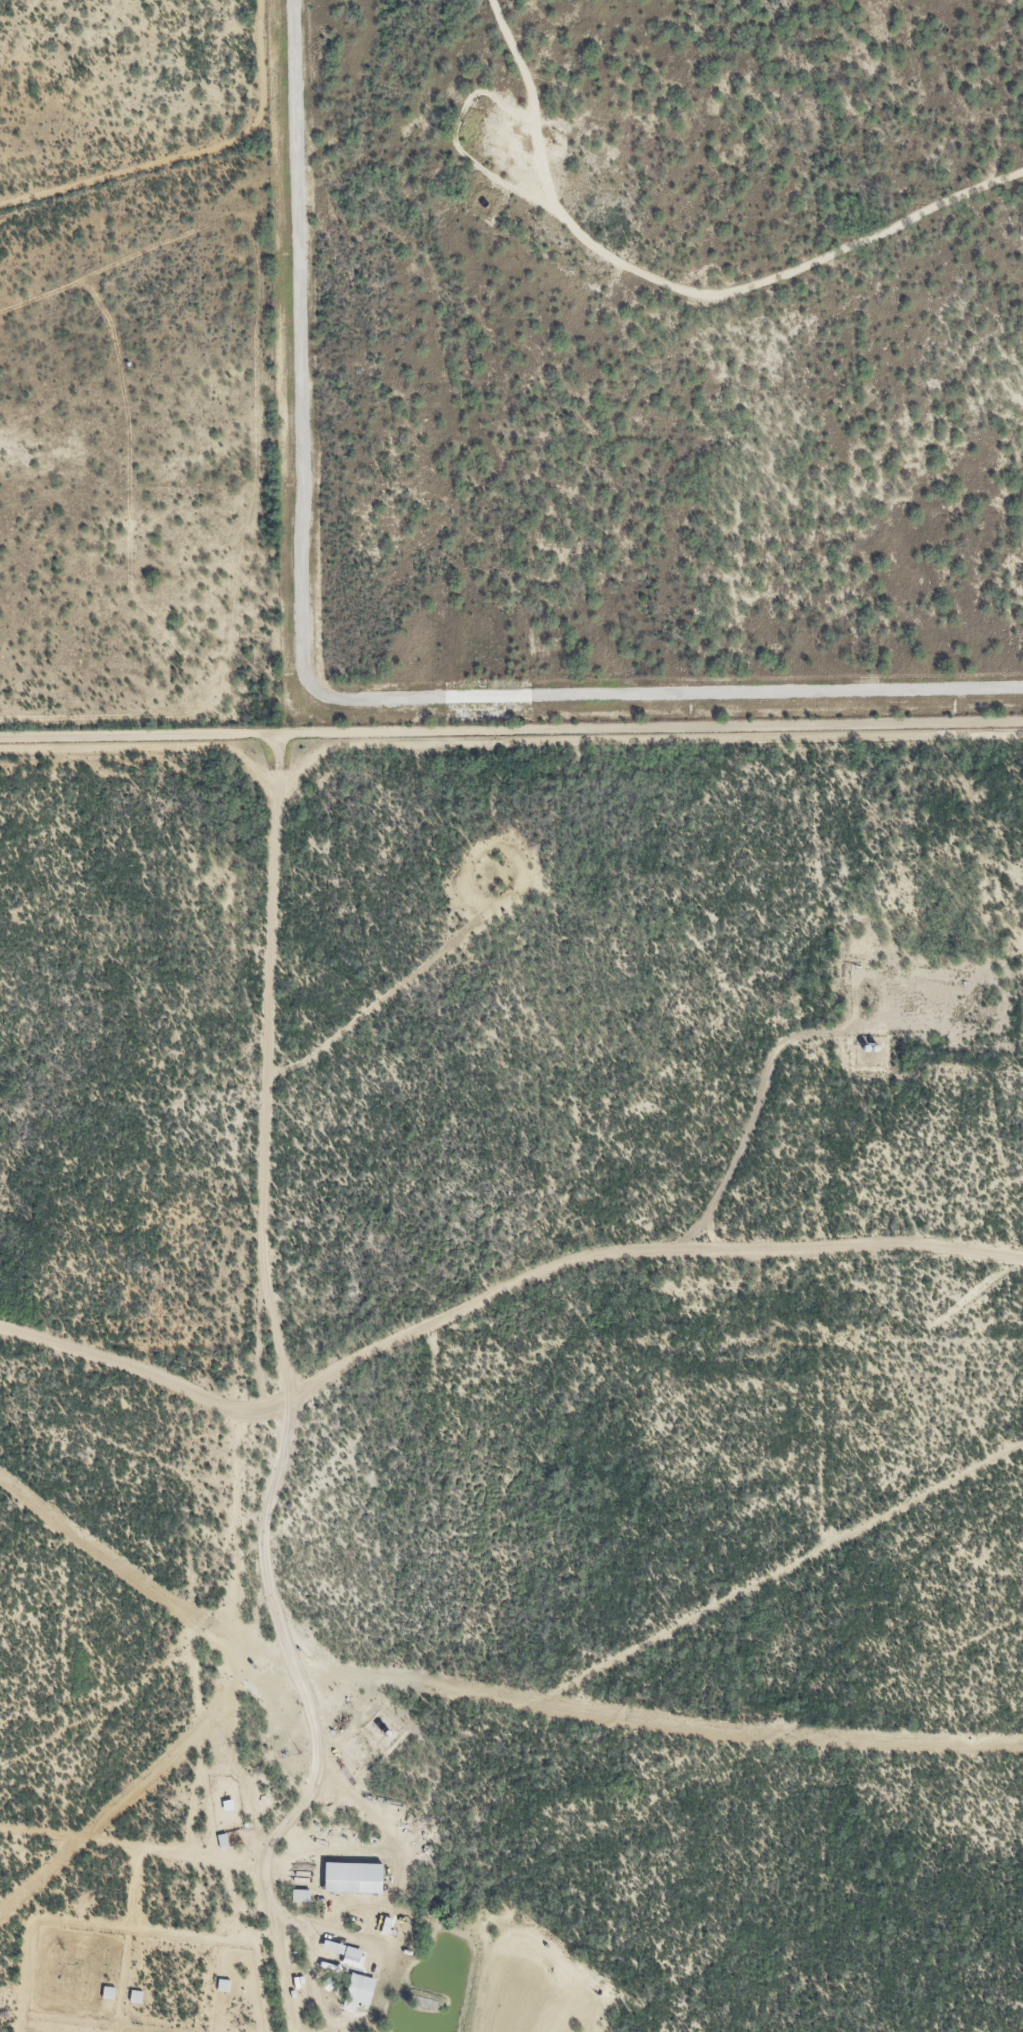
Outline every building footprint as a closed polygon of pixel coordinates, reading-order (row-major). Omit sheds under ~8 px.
[(356,1858),(322,1858),(322,1888),(356,1888),(356,1858)] [(340,2005),(358,2008),(360,1999),(368,2001),(373,1975),(347,1970),(340,2005)]
